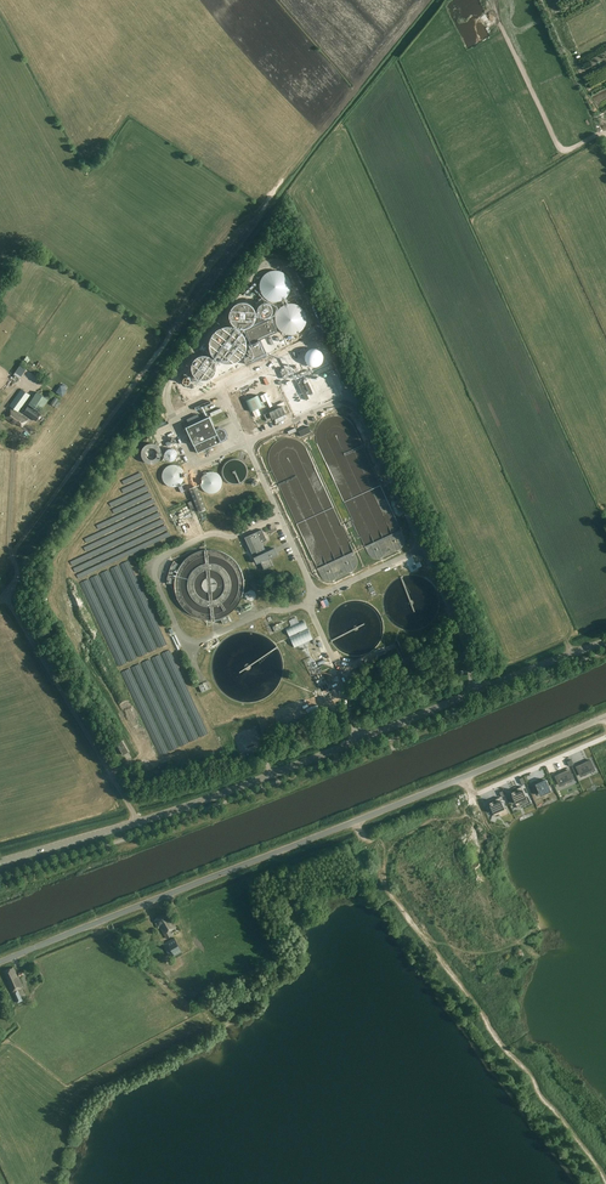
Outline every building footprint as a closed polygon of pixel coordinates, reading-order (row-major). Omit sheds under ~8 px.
[(293,291),(293,283),(284,269),(280,268),(280,265),(278,263),(273,263),(262,270),(262,274),(264,274),(261,285),(261,287),(262,289),(265,289),(265,291),(273,303),(276,304),(275,307),(278,304),(280,307),(288,302),(294,302),(299,303),(296,298),(291,298),(289,297),(291,296),(293,291)] [(272,337),(272,336),(262,339),(263,341),(258,343),(259,346),(265,344),(268,353),(276,350),(275,346),(281,344),(278,335),(272,337)] [(297,356),(299,361),(307,358),(304,353),(297,356)] [(181,378),(187,384),(194,378),(187,372),(181,378)] [(22,389),(10,406),(11,407),(4,418),(14,425),(16,422),(23,427),(28,420),(13,410),(14,409),(18,412),(30,395),(22,389)] [(36,421),(41,414),(28,405),(23,412),(36,421)] [(198,453),(222,442),(209,416),(186,427),(198,453)] [(308,426),(298,431),(301,436),(311,432),(308,426)] [(147,454),(144,455),(148,466),(156,463),(155,459),(158,459),(157,456),(148,459),(147,454)] [(206,509),(197,487),(190,489),(199,512),(206,509)] [(257,564),(261,562),(264,570),(273,566),(269,558),(277,554),(274,548),(266,551),(262,542),(267,540),(262,529),(257,531),(245,537),(252,553),(256,552),(258,555),(254,557),(257,564)] [(167,577),(167,583),(174,584),(174,582),(175,580),(175,578),(175,577),(176,575),(176,573),(177,571),(177,570),(178,568),(179,567),(180,565),(173,561),(171,566),(167,577)] [(251,601),(258,596),(251,586),(245,591),(251,601)] [(222,617),(220,618),(223,624),(230,621),(228,614),(226,615),(225,616),(223,617),(222,617)] [(289,636),(307,628),(304,620),(298,623),(291,626),(286,629),(289,636)] [(278,633),(285,631),(283,623),(275,626),(278,633)] [(295,648),(310,640),(314,648),(319,645),(315,638),(313,639),(309,630),(290,638),(295,648)] [(207,681),(206,682),(198,685),(202,693),(211,688),(207,681)] [(116,743),(123,755),(129,751),(122,740),(116,743)] [(590,760),(586,762),(587,763),(576,767),(580,775),(594,769),(590,760)] [(555,776),(559,785),(573,778),(570,770),(560,775),(559,774),(555,776)] [(536,784),(537,787),(534,788),(535,790),(534,790),(535,792),(539,790),(540,794),(550,790),(546,780),(536,784)] [(522,803),(523,805),(530,802),(528,797),(526,797),(521,786),(516,788),(518,791),(516,792),(515,790),(511,791),(512,793),(512,794),(511,795),(516,806),(522,803)] [(490,805),(494,816),(499,813),(501,816),(508,813),(505,807),(504,808),(499,797),(495,799),(496,802),(494,803),(493,800),(489,802),(490,805)] [(168,912),(156,919),(157,919),(154,921),(158,927),(160,926),(164,934),(164,933),(167,938),(173,935),(170,930),(176,927),(168,912)] [(174,938),(163,944),(169,956),(174,953),(175,956),(182,952),(174,938)] [(22,1000),(17,989),(23,987),(18,977),(13,967),(3,971),(7,978),(9,981),(7,982),(12,992),(12,991),(18,1003),(22,1000)]
